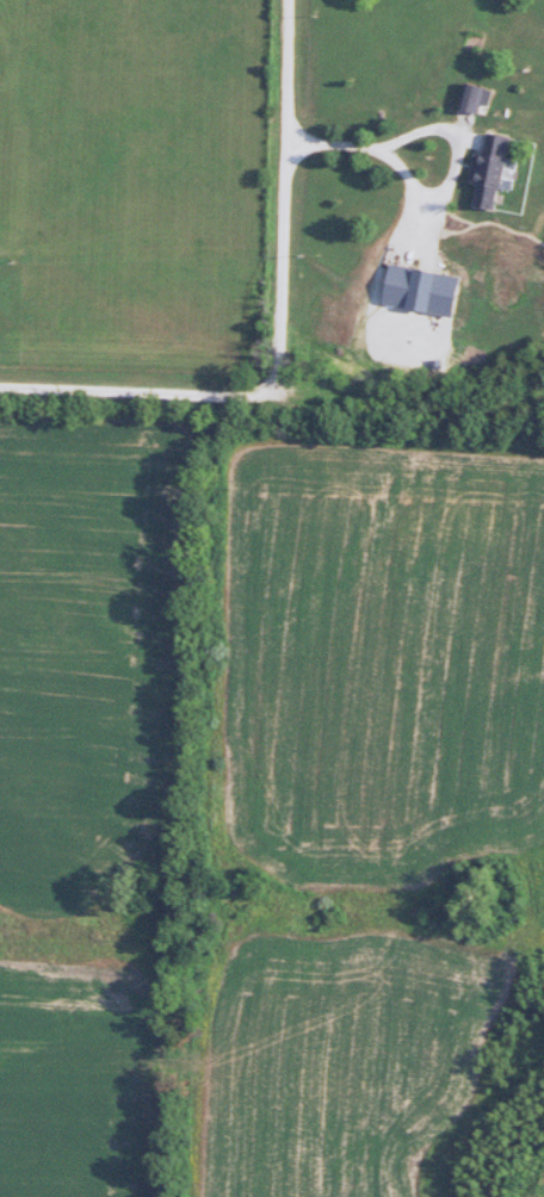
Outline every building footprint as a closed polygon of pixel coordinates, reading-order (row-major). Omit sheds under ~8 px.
[(486,114),(492,88),(471,82),(464,109),(486,114)]
